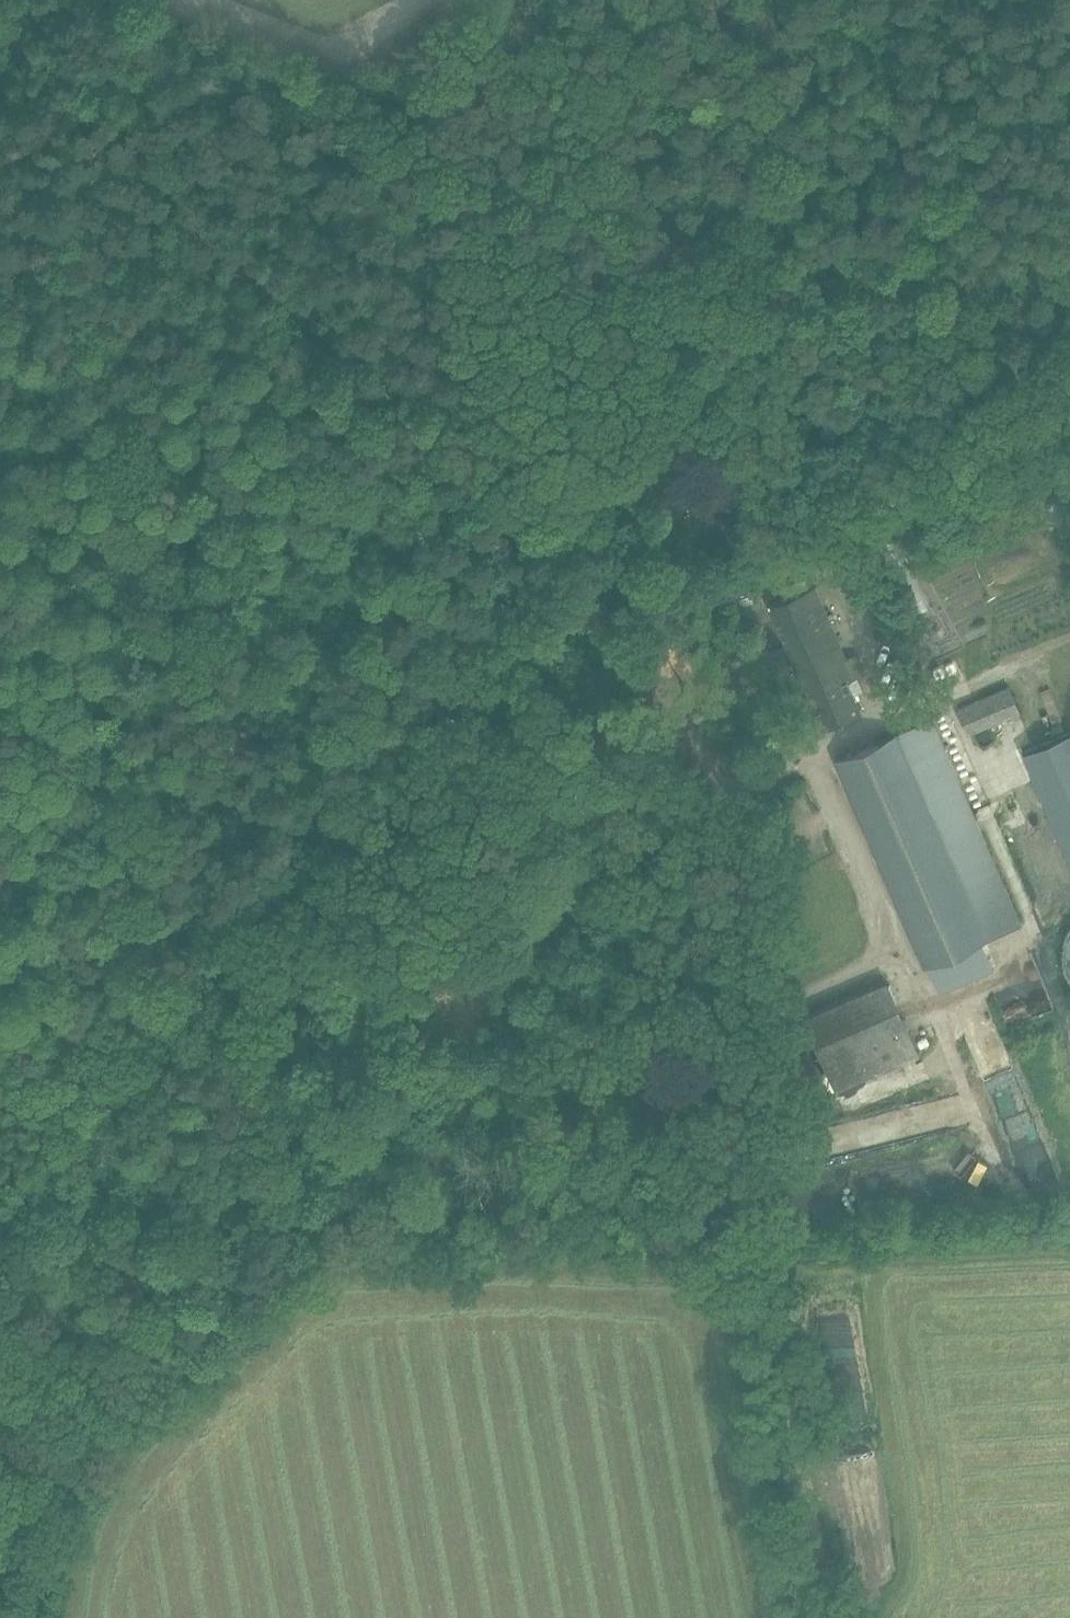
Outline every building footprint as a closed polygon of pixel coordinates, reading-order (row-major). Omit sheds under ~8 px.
[(815,586),(769,604),(822,728),(862,711),(854,694),(863,691),(857,677),(865,674),(856,654),(847,658),(815,586)] [(1009,686),(957,709),(968,735),(1020,713),(1009,686)] [(936,718),(856,752),(836,761),(924,964),(1024,921),(936,718)] [(1023,752),(1042,794),(1069,782),(1069,732),(1023,752)] [(1069,929),(1065,938),(1062,948),(1062,958),(1063,969),(1067,978),(1069,983),(1069,928),(1069,929)] [(804,1017),(837,1092),(919,1056),(887,981),(804,1017)] [(1039,1141),(1048,1177),(1069,1171),(1069,1166),(1062,1135),(1039,1141)] [(1005,1177),(1004,1154),(972,1155),(973,1178),(1005,1177)]
